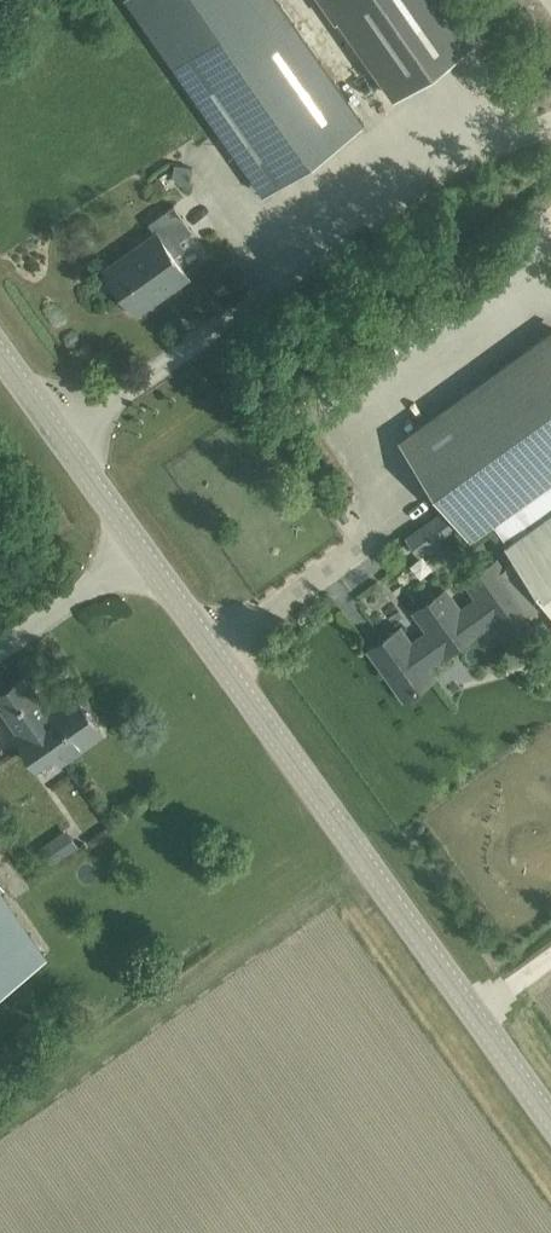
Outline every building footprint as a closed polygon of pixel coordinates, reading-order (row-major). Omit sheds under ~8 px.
[(264,190),(360,122),(274,0),(130,0),(264,190)] [(395,97),(475,41),(446,0),(327,0),(395,97)] [(148,223),(156,233),(106,269),(137,312),(188,277),(168,248),(192,231),(174,205),(148,223)] [(403,440),(472,536),(550,479),(550,334),(403,440)] [(508,542),(550,602),(550,511),(508,542)] [(460,611),(446,590),(415,612),(429,632),(412,644),(400,628),(370,650),(404,698),(435,677),(425,663),(442,650),(446,654),(476,632),(494,619),(504,633),(534,612),(514,585),(526,577),(514,561),(503,569),(497,561),(467,582),(478,598),(460,611)] [(24,677),(0,694),(0,706),(19,733),(16,735),(37,765),(56,752),(62,761),(102,733),(87,711),(81,715),(69,698),(49,712),(24,677)] [(48,873),(54,882),(78,866),(72,857),(48,873)] [(42,956),(0,895),(0,985),(42,956)]
